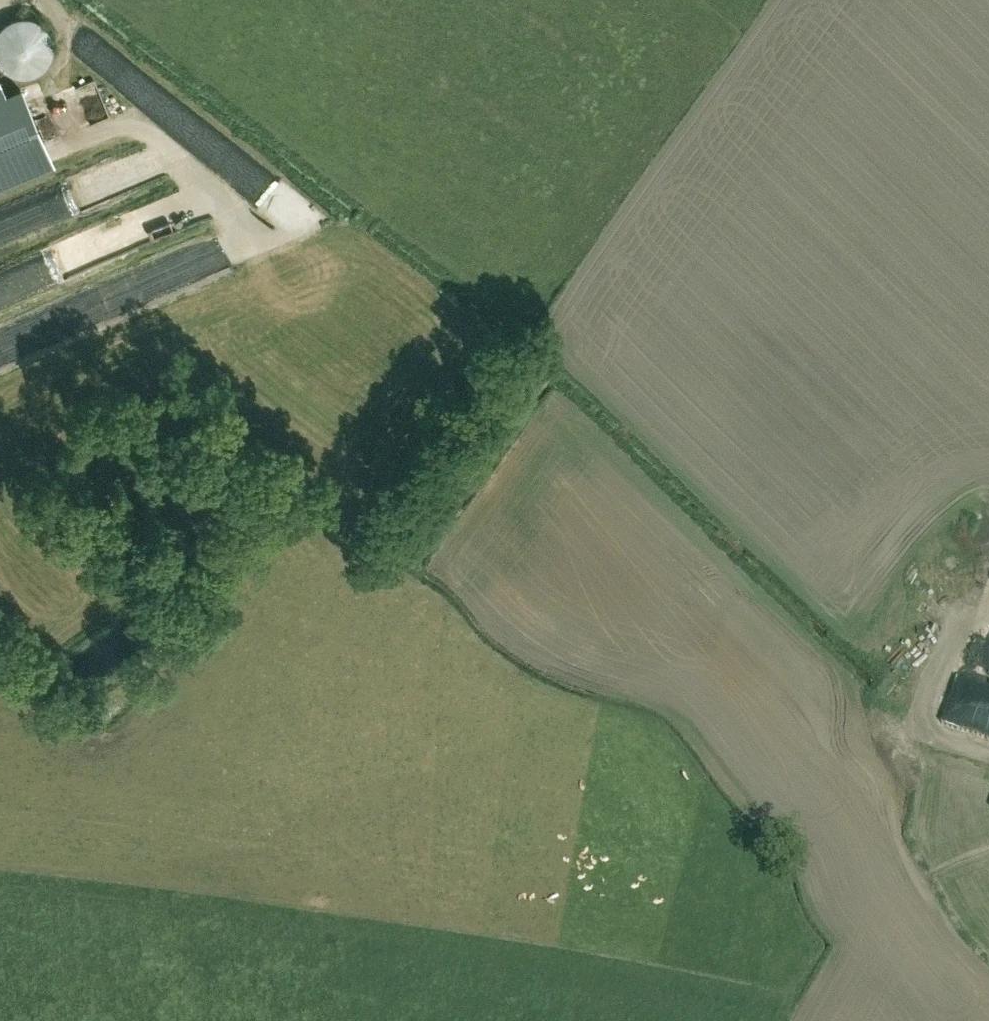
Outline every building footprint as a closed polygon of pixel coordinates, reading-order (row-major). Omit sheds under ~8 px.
[(14,17),(6,21),(3,23),(0,26),(0,64),(5,69),(10,72),(14,74),(21,75),(27,75),(32,73),(37,71),(41,68),(46,64),(51,54),(52,48),(52,43),(51,36),(49,31),(45,26),(41,22),(37,19),(32,17),(27,16),(19,16),(14,17)] [(0,82),(0,185),(53,162),(19,82),(3,89),(0,82)]
